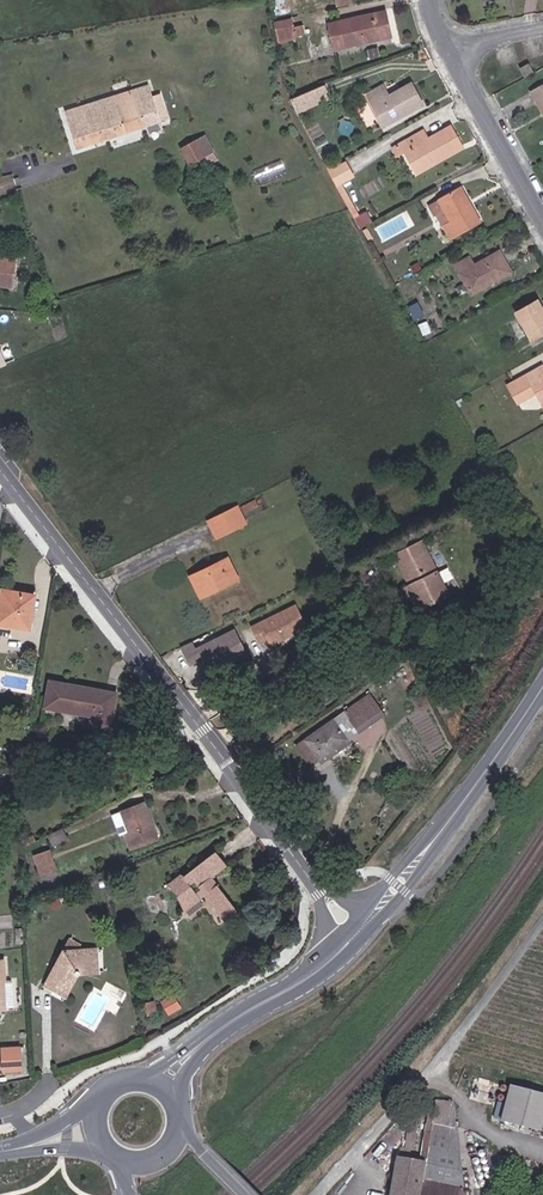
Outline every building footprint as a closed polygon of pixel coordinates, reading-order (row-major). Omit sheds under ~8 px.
[(335,50),(391,37),(385,11),(329,23),(335,50)] [(291,17),(274,21),(279,43),(296,38),(296,36),(305,34),(304,25),(293,27),(291,17)] [(525,77),(533,72),(529,64),(521,69),(525,77)] [(288,95),(294,107),(328,96),(324,83),(288,95)] [(389,96),(383,85),(366,94),(383,126),(424,104),(411,83),(389,96)] [(150,85),(133,90),(145,126),(161,121),(161,119),(159,114),(150,85)] [(536,102),(540,100),(542,104),(542,85),(531,92),(536,102)] [(133,90),(113,96),(125,132),(145,126),(133,90)] [(125,132),(113,96),(66,112),(76,147),(125,132)] [(166,111),(159,114),(161,119),(168,117),(166,111)] [(438,161),(437,159),(435,156),(439,154),(440,157),(462,145),(452,125),(428,139),(424,130),(401,143),(418,173),(438,161)] [(206,155),(197,139),(181,148),(190,164),(206,155)] [(328,171),(336,186),(353,176),(345,161),(328,171)] [(467,207),(471,204),(461,186),(457,188),(467,207)] [(451,220),(443,225),(442,226),(450,240),(481,222),(471,204),(467,207),(457,188),(439,198),(451,220)] [(437,214),(443,225),(451,220),(439,198),(429,205),(435,215),(437,214)] [(360,226),(371,220),(366,211),(356,217),(360,226)] [(366,225),(361,228),(369,241),(374,239),(366,225)] [(472,294),(512,272),(500,250),(474,264),(470,257),(456,265),(472,294)] [(12,286),(15,259),(0,257),(0,285),(12,286)] [(537,298),(516,311),(532,340),(542,334),(542,308),(537,298)] [(515,395),(533,385),(537,392),(542,404),(542,366),(542,365),(509,385),(515,395)] [(533,385),(515,395),(518,402),(537,392),(533,385)] [(259,505),(256,499),(241,506),(244,512),(259,505)] [(246,522),(238,504),(207,519),(216,538),(246,522)] [(412,595),(420,609),(450,594),(422,540),(395,554),(409,583),(415,593),(412,595)] [(239,578),(229,557),(191,576),(201,597),(239,578)] [(416,611),(420,609),(412,595),(415,593),(409,583),(403,586),(416,611)] [(12,625),(12,621),(30,624),(35,595),(2,590),(0,604),(0,623),(12,625)] [(268,638),(270,640),(287,632),(289,636),(307,627),(296,605),(252,626),(260,642),(268,638)] [(326,631),(333,644),(343,639),(336,625),(326,631)] [(287,632),(270,640),(272,645),(289,636),(287,632)] [(191,641),(176,648),(184,665),(199,658),(191,641)] [(116,693),(50,681),(45,707),(93,715),(91,724),(110,728),(116,693)] [(370,693),(357,702),(372,723),(384,714),(370,693)] [(300,742),(314,762),(318,759),(347,738),(359,730),(359,731),(372,723),(357,702),(300,742)] [(347,738),(318,759),(322,764),(351,743),(347,738)] [(131,849),(154,840),(149,828),(153,826),(144,803),(122,812),(129,832),(125,834),(131,849)] [(149,828),(154,840),(158,838),(153,826),(149,828)] [(69,839),(63,827),(47,835),(52,847),(69,839)] [(22,841),(24,847),(36,841),(32,835),(22,841)] [(56,869),(50,850),(34,856),(41,875),(56,869)] [(236,909),(217,884),(213,887),(207,879),(211,876),(227,865),(216,851),(183,875),(182,873),(167,885),(179,894),(178,895),(178,897),(184,910),(200,898),(198,894),(202,891),(224,920),(236,909)] [(213,887),(217,884),(211,876),(207,879),(213,887)] [(63,951),(81,949),(84,945),(70,938),(63,951)] [(96,948),(81,949),(63,951),(45,985),(65,996),(77,972),(98,971),(96,948)] [(177,993),(163,999),(169,1013),(183,1007),(177,993)] [(154,1000),(144,1003),(147,1015),(157,1013),(154,1000)] [(0,1049),(0,1071),(17,1070),(17,1048),(0,1049)] [(510,1086),(502,1116),(542,1128),(542,1095),(510,1086)] [(422,1180),(432,1131),(422,1128),(413,1164),(411,1178),(422,1180)] [(451,1134),(432,1131),(422,1180),(460,1188),(451,1134)] [(422,1180),(411,1178),(413,1164),(405,1162),(396,1194),(420,1194),(422,1180)] [(422,1180),(420,1194),(460,1194),(460,1188),(422,1180)]
